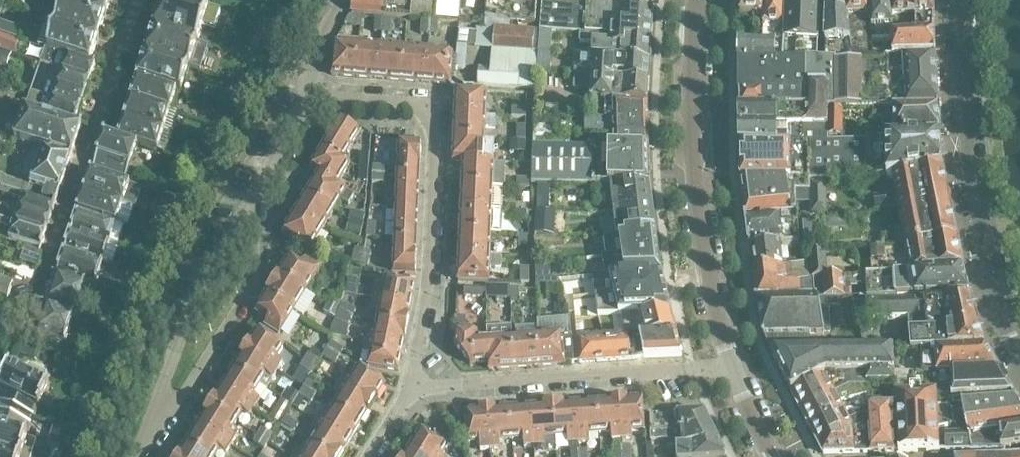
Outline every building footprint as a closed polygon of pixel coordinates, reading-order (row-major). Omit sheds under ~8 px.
[(105,12),(69,0),(63,0),(55,23),(97,37),(105,12)] [(105,12),(108,0),(69,0),(105,12)] [(154,28),(196,42),(202,24),(213,28),(216,25),(220,14),(218,10),(208,7),(187,0),(163,0),(154,28)] [(351,11),(384,14),(385,0),(357,0),(351,11)] [(384,14),(409,16),(410,12),(411,0),(385,0),(384,14)] [(410,12),(432,14),(433,0),(411,0),(410,12)] [(458,10),(468,10),(468,0),(459,0),(458,10)] [(510,2),(509,22),(535,24),(537,5),(537,0),(511,0),(510,2)] [(761,15),(762,0),(739,0),(738,15),(761,15)] [(782,24),(783,0),(762,0),(761,15),(760,24),(782,24)] [(782,24),(781,60),(805,59),(817,59),(818,0),(783,0),(782,24)] [(833,59),(847,58),(844,0),(825,0),(824,42),(824,48),(820,48),(820,52),(824,53),(824,59),(833,59)] [(868,17),(868,0),(844,0),(847,58),(870,58),(869,28),(869,17),(868,17)] [(889,27),(889,0),(868,0),(868,17),(869,17),(869,28),(889,27)] [(889,27),(889,36),(933,33),(932,6),(932,0),(889,0),(889,27)] [(624,42),(625,40),(651,42),(652,7),(624,5),(587,4),(545,3),(542,2),(540,29),(581,31),(608,33),(608,45),(621,46),(621,42),(624,42)] [(345,21),(362,23),(363,14),(349,13),(345,21)] [(383,31),(384,17),(376,17),(375,31),(383,31)] [(384,17),(383,31),(391,32),(392,18),(384,17)] [(430,33),(431,20),(423,19),(422,33),(430,33)] [(431,20),(430,33),(438,34),(439,20),(431,20)] [(0,21),(0,33),(21,40),(24,30),(0,21)] [(88,62),(89,61),(97,37),(55,23),(47,48),(64,54),(88,62)] [(287,31),(271,25),(262,50),(278,56),(287,31)] [(458,40),(475,42),(477,26),(460,25),(458,40)] [(534,30),(495,27),(493,47),(532,50),(534,30)] [(206,46),(196,42),(154,28),(145,54),(188,68),(198,71),(206,46)] [(552,30),(538,29),(536,54),(550,55),(552,30)] [(592,56),(650,60),(651,42),(625,40),(624,42),(621,42),(621,46),(608,45),(608,33),(581,31),(580,43),(593,44),(592,56)] [(0,33),(0,49),(16,54),(21,40),(0,33)] [(933,37),(933,33),(889,36),(889,57),(924,56),(934,56),(933,37)] [(738,41),(738,61),(775,60),(775,42),(738,41)] [(358,45),(333,43),(331,74),(355,75),(358,45)] [(355,75),(379,77),(381,47),(358,45),(355,75)] [(381,47),(379,77),(402,79),(405,48),(381,47)] [(537,50),(532,50),(493,47),(492,67),(481,66),(479,83),(534,87),(537,50)] [(43,49),(39,62),(89,79),(94,63),(89,61),(88,62),(64,54),(47,48),(47,50),(43,49)] [(402,79),(425,81),(428,50),(405,48),(402,79)] [(452,52),(428,50),(425,81),(450,83),(452,52)] [(6,67),(11,54),(0,51),(0,65),(6,67)] [(137,78),(176,91),(180,92),(188,68),(145,54),(137,78)] [(648,81),(650,60),(592,56),(575,55),(574,70),(592,71),(592,74),(604,75),(604,78),(648,81)] [(924,56),(889,57),(870,58),(847,58),(833,59),(824,59),(817,59),(805,59),(805,89),(804,108),(804,127),(826,127),(827,109),(842,109),(842,108),(862,108),(871,107),(886,107),(891,107),(937,106),(934,56),(924,56)] [(547,68),(549,69),(550,57),(538,57),(537,68),(547,68)] [(781,60),(775,60),(738,61),(738,67),(738,93),(738,109),(804,108),(805,89),(805,59),(781,60)] [(54,84),(84,93),(89,79),(39,62),(36,71),(56,78),(54,84)] [(6,67),(0,65),(0,83),(6,85),(9,76),(4,74),(6,67)] [(547,68),(537,68),(536,76),(546,76),(547,68)] [(647,99),(648,81),(604,78),(604,75),(592,74),(592,71),(574,70),(573,86),(591,87),(591,100),(592,100),(648,103),(647,99)] [(79,108),(84,93),(54,84),(36,78),(31,92),(79,108)] [(137,78),(131,97),(169,110),(176,91),(137,78)] [(233,83),(229,94),(237,97),(240,85),(233,83)] [(486,91),(454,90),(454,114),(485,115),(486,91)] [(74,123),(79,109),(79,108),(31,92),(29,92),(24,107),(74,123)] [(125,117),(163,130),(169,110),(131,97),(125,117)] [(648,119),(648,103),(592,100),(591,117),(593,117),(603,118),(603,117),(604,117),(604,121),(613,121),(613,118),(648,119)] [(527,106),(512,106),(512,115),(527,116),(527,106)] [(892,132),(939,131),(937,106),(891,107),(891,114),(886,114),(886,107),(871,107),(871,115),(880,115),(881,133),(892,132)] [(13,139),(42,148),(70,157),(80,125),(74,123),(24,107),(13,139)] [(231,111),(219,107),(215,118),(227,123),(231,111)] [(738,109),(739,127),(776,127),(776,123),(785,123),(785,127),(786,127),(804,127),(804,108),(738,109)] [(841,134),(842,109),(827,109),(826,127),(826,135),(841,134)] [(534,113),(534,132),(553,133),(554,114),(534,113)] [(454,114),(453,137),(484,139),(485,127),(495,128),(496,116),(485,115),(454,114)] [(156,150),(163,130),(125,117),(118,137),(136,144),(156,150)] [(613,134),(648,135),(648,119),(613,118),(613,121),(604,121),(604,117),(603,117),(603,118),(593,117),(593,133),(600,133),(600,134),(609,134),(613,134)] [(339,119),(322,147),(349,163),(360,164),(361,154),(353,153),(347,149),(358,131),(339,119)] [(527,124),(517,123),(517,139),(526,139),(527,124)] [(211,125),(207,136),(215,139),(219,128),(211,125)] [(739,127),(739,145),(787,144),(786,127),(785,127),(776,127),(739,127)] [(890,175),(941,167),(939,137),(884,139),(826,139),(826,135),(826,127),(804,127),(786,127),(787,144),(789,144),(791,179),(795,179),(795,190),(809,190),(808,179),(871,177),(890,175)] [(136,144),(118,137),(104,133),(91,171),(123,182),(136,144)] [(610,183),(649,184),(649,148),(614,147),(613,134),(609,134),(600,134),(600,133),(593,133),(590,133),(590,147),(532,146),(531,182),(574,183),(590,183),(590,182),(595,182),(610,183)] [(386,135),(375,134),(372,162),(383,162),(386,135)] [(614,147),(649,148),(648,135),(613,134),(614,147)] [(452,162),(462,162),(493,162),(495,139),(484,139),(453,137),(452,162)] [(398,141),(396,174),(419,175),(421,142),(398,141)] [(206,145),(197,142),(193,155),(202,158),(206,145)] [(789,144),(787,144),(739,145),(740,179),(791,179),(789,144)] [(322,147),(310,167),(318,172),(345,188),(352,177),(343,171),(349,163),(322,147)] [(54,203),(70,157),(42,148),(29,186),(0,177),(0,186),(54,204),(54,203)] [(361,152),(361,154),(360,164),(360,166),(368,166),(369,153),(361,152)] [(493,162),(462,162),(461,185),(492,186),(503,186),(504,163),(493,162)] [(372,172),(386,173),(387,165),(373,164),(372,172)] [(367,180),(368,166),(360,166),(359,180),(367,180)] [(941,167),(890,175),(897,212),(948,203),(941,169),(941,167)] [(123,182),(91,171),(84,191),(123,203),(136,208),(143,189),(129,185),(129,184),(123,182)] [(345,188),(318,172),(306,192),(333,208),(339,197),(347,202),(352,193),(345,188)] [(386,173),(372,172),(372,180),(386,181),(386,173)] [(395,207),(418,208),(419,175),(396,174),(395,207)] [(518,176),(518,186),(529,186),(530,177),(518,176)] [(791,179),(740,179),(745,215),(796,211),(795,190),(795,179),(791,179)] [(590,182),(590,183),(574,183),(574,194),(594,194),(595,182),(590,182)] [(546,183),(534,183),(535,208),(547,208),(546,183)] [(610,183),(613,209),(652,207),(649,184),(610,183)] [(461,185),(460,208),(491,209),(492,186),(461,185)] [(13,220),(45,231),(54,204),(0,186),(0,192),(20,199),(13,220)] [(890,190),(871,193),(873,206),(892,204),(890,190)] [(77,210),(109,221),(116,223),(123,203),(84,191),(77,210)] [(306,192),(294,212),(321,228),(333,208),(306,192)] [(160,212),(169,215),(174,199),(165,196),(160,212)] [(798,204),(800,226),(811,224),(809,203),(798,204)] [(897,212),(900,230),(893,231),(894,238),(884,240),(882,247),(882,250),(907,248),(907,247),(956,237),(948,203),(897,212)] [(395,207),(394,239),(416,240),(418,208),(395,207)] [(617,235),(655,230),(652,207),(613,209),(617,235)] [(491,209),(460,208),(459,231),(490,233),(501,233),(502,209),(491,209)] [(77,210),(71,229),(109,242),(116,223),(109,221),(77,210)] [(536,235),(552,235),(552,211),(535,210),(536,235)] [(349,219),(363,222),(364,214),(351,211),(349,219)] [(796,211),(745,215),(746,222),(749,243),(782,240),(780,224),(797,223),(796,211)] [(321,228),(294,212),(281,233),(308,249),(321,228)] [(10,228),(7,237),(40,247),(45,231),(13,220),(0,216),(0,225),(10,228)] [(363,222),(349,219),(347,227),(361,230),(363,222)] [(376,222),(368,221),(367,235),(375,236),(376,222)] [(813,246),(811,224),(800,226),(802,247),(813,246)] [(71,229),(65,248),(103,260),(109,242),(71,229)] [(655,230),(617,235),(603,236),(605,255),(622,252),(622,257),(658,252),(655,230)] [(459,231),(458,255),(489,256),(490,233),(459,231)] [(518,235),(519,245),(529,245),(529,234),(518,235)] [(553,247),(552,235),(536,235),(536,247),(553,247)] [(875,274),(962,267),(956,237),(907,247),(907,248),(882,250),(873,251),(875,274)] [(798,238),(782,240),(749,243),(752,269),(782,266),(780,250),(799,249),(798,238)] [(416,240),(394,239),(392,272),(415,274),(416,240)] [(103,260),(65,248),(57,271),(86,281),(86,282),(95,285),(103,260)] [(360,263),(363,250),(356,248),(352,261),(360,263)] [(363,250),(360,263),(367,265),(371,252),(363,250)] [(660,269),(658,252),(622,257),(622,252),(605,255),(602,255),(605,275),(610,275),(661,273),(660,269)] [(809,253),(811,278),(825,277),(824,252),(809,253)] [(500,256),(489,256),(458,255),(457,279),(488,281),(489,267),(500,268),(500,256)] [(301,264),(289,256),(278,275),(303,291),(304,290),(305,290),(319,267),(305,258),(301,264)] [(127,261),(124,267),(133,270),(134,270),(136,264),(127,261)] [(805,263),(782,266),(752,269),(754,278),(757,298),(802,298),(802,293),(808,292),(805,263)] [(552,275),(551,264),(535,266),(535,271),(552,275)] [(529,266),(519,266),(520,281),(530,281),(529,266)] [(133,270),(124,267),(122,274),(132,277),(134,270),(133,270)] [(866,296),(968,294),(962,267),(875,274),(843,276),(845,297),(851,297),(850,289),(866,288),(866,296)] [(57,271),(46,302),(76,311),(86,282),(86,281),(57,271)] [(561,286),(559,279),(553,279),(552,275),(535,271),(536,285),(561,286)] [(614,292),(665,290),(661,273),(610,275),(614,292)] [(278,275),(272,284),(267,293),(292,309),(298,300),(303,291),(278,275)] [(372,298),(410,306),(414,283),(375,275),(372,288),(374,288),(372,298)] [(675,332),(675,330),(670,311),(638,312),(619,313),(614,292),(610,275),(605,275),(580,277),(583,290),(571,291),(574,314),(577,340),(626,336),(642,333),(675,332)] [(827,297),(836,297),(845,297),(843,276),(825,277),(827,297)] [(757,298),(758,306),(763,330),(764,335),(768,346),(808,345),(808,334),(829,333),(828,308),(836,308),(836,297),(827,297),(825,277),(811,278),(813,297),(802,298),(757,298)] [(6,299),(12,284),(0,280),(0,297),(6,299)] [(485,288),(465,287),(464,294),(484,295),(485,288)] [(494,297),(510,298),(510,288),(495,288),(494,297)] [(510,288),(510,298),(510,303),(519,303),(519,288),(510,288)] [(638,312),(670,311),(665,290),(614,292),(619,313),(638,312)] [(267,293),(255,311),(267,318),(263,325),(277,334),(279,330),(292,309),(267,293)] [(326,303),(338,310),(342,303),(329,296),(326,303)] [(66,339),(76,311),(46,302),(35,298),(29,312),(35,314),(30,328),(36,330),(66,339)] [(378,309),(376,321),(405,327),(410,306),(372,298),(370,308),(378,309)] [(945,328),(978,328),(970,298),(852,301),(858,329),(871,329),(871,317),(908,316),(909,331),(926,331),(945,330),(945,328)] [(340,309),(352,315),(356,308),(343,302),(340,309)] [(338,310),(326,303),(322,310),(335,317),(338,310)] [(352,315),(340,309),(336,316),(348,323),(352,315)] [(470,362),(488,361),(487,339),(476,340),(476,331),(465,331),(466,315),(457,315),(456,331),(455,331),(454,344),(470,362)] [(537,336),(539,364),(573,362),(569,318),(538,320),(538,335),(537,336)] [(366,331),(364,340),(401,348),(405,327),(376,321),(374,332),(366,331)] [(945,328),(945,330),(926,331),(909,331),(899,332),(898,342),(868,342),(868,351),(892,350),(919,350),(947,349),(984,348),(978,328),(945,328)] [(245,349),(278,369),(283,360),(276,356),(282,345),(257,330),(245,349)] [(680,353),(675,332),(642,333),(626,336),(577,340),(578,361),(630,357),(643,355),(680,353)] [(537,336),(512,337),(514,366),(539,364),(537,336)] [(512,337),(487,339),(488,361),(488,368),(514,366),(512,337)] [(401,348),(364,340),(362,350),(370,352),(368,364),(397,370),(401,348)] [(327,348),(339,355),(343,349),(331,341),(327,348)] [(37,350),(24,346),(21,355),(34,359),(37,350)] [(339,355),(327,348),(323,355),(335,362),(339,355)] [(935,374),(948,373),(995,372),(984,348),(947,349),(919,350),(920,373),(935,374)] [(233,368),(259,383),(265,373),(272,378),(278,369),(245,349),(233,368)] [(920,373),(919,350),(892,350),(868,351),(771,352),(790,390),(824,373),(849,372),(893,371),(920,373)] [(319,359),(307,352),(299,366),(310,374),(319,359)] [(11,367),(0,388),(0,389),(1,390),(0,391),(0,404),(24,415),(34,419),(38,408),(39,409),(50,387),(43,384),(48,375),(29,365),(25,374),(11,367)] [(221,387),(254,407),(259,398),(252,394),(259,383),(233,368),(221,387)] [(339,382),(372,402),(383,384),(358,368),(352,378),(345,374),(339,382)] [(893,371),(849,372),(824,373),(790,390),(800,410),(849,385),(866,384),(866,382),(895,382),(893,371)] [(893,371),(895,382),(895,392),(934,391),(935,408),(950,407),(950,400),(1009,396),(1010,395),(995,372),(948,373),(935,374),(920,373),(893,371)] [(304,386),(316,393),(320,386),(308,379),(304,386)] [(341,395),(335,406),(360,421),(372,402),(339,382),(334,391),(341,395)] [(800,410),(809,426),(843,409),(839,400),(867,394),(866,384),(849,385),(800,410)] [(316,393),(304,386),(300,392),(312,400),(316,393)] [(210,405),(235,421),(241,411),(249,415),(254,407),(221,387),(210,405)] [(936,426),(935,408),(934,391),(895,392),(895,406),(896,420),(898,450),(938,449),(937,428),(936,426)] [(950,407),(935,408),(936,426),(937,428),(955,424),(953,413),(964,411),(968,429),(999,426),(1019,425),(1019,409),(1011,397),(1010,395),(1009,396),(950,400),(950,407)] [(290,405),(280,399),(269,416),(280,423),(290,405)] [(643,429),(641,400),(619,401),(622,439),(632,438),(631,430),(643,429)] [(896,420),(895,406),(881,406),(881,400),(867,400),(868,407),(868,414),(869,428),(870,451),(893,450),(892,420),(896,420)] [(622,439),(619,401),(597,403),(599,433),(611,432),(612,440),(622,439)] [(599,433),(597,403),(575,404),(578,442),(588,441),(587,433),(599,433)] [(578,442),(575,404),(553,406),(555,436),(567,435),(568,443),(578,442)] [(198,424),(231,444),(236,436),(229,431),(235,421),(210,405),(198,424)] [(316,420),(348,440),(360,421),(335,406),(328,416),(321,412),(316,420)] [(555,436),(553,406),(531,408),(533,445),(544,444),(543,437),(555,436)] [(533,445),(531,408),(509,409),(511,439),(523,438),(523,446),(533,445)] [(487,411),(490,448),(500,447),(499,440),(511,439),(509,409),(487,411)] [(865,428),(869,428),(868,414),(856,415),(848,418),(843,409),(809,426),(817,443),(851,426),(851,428),(865,427),(865,428)] [(490,448),(487,411),(464,412),(466,442),(479,441),(480,449),(490,448)] [(659,429),(710,427),(702,411),(672,412),(673,420),(658,421),(657,413),(648,413),(649,430),(659,429)] [(23,456),(32,456),(37,442),(27,439),(28,436),(27,435),(31,425),(24,422),(0,413),(0,450),(23,456)] [(297,423),(285,416),(280,423),(292,431),(297,423)] [(311,443),(334,456),(338,456),(348,440),(316,420),(311,428),(318,433),(311,443)] [(198,424),(186,443),(209,456),(213,456),(218,448),(225,453),(231,444),(198,424)] [(968,429),(965,430),(942,432),(943,449),(999,448),(1019,445),(1019,425),(999,426),(968,429)] [(866,451),(865,428),(865,427),(851,428),(851,426),(817,443),(823,453),(866,451)] [(255,434),(267,442),(272,435),(260,427),(255,434)] [(710,427),(659,429),(659,438),(667,437),(667,444),(676,444),(717,442),(710,427)] [(424,456),(443,456),(440,456),(447,445),(422,429),(410,448),(424,456)] [(267,442),(255,434),(251,441),(263,448),(267,442)] [(725,456),(717,442),(676,444),(676,456),(715,456),(725,456)] [(186,443),(178,456),(209,456),(186,443)] [(311,443),(305,454),(298,449),(293,456),(334,456),(311,443)] [(647,444),(647,456),(655,456),(654,449),(652,449),(652,443),(647,444)] [(621,447),(613,448),(613,456),(621,456),(621,447)] [(621,456),(629,456),(629,447),(621,447),(621,456)] [(410,448),(404,456),(424,456),(410,448)]
